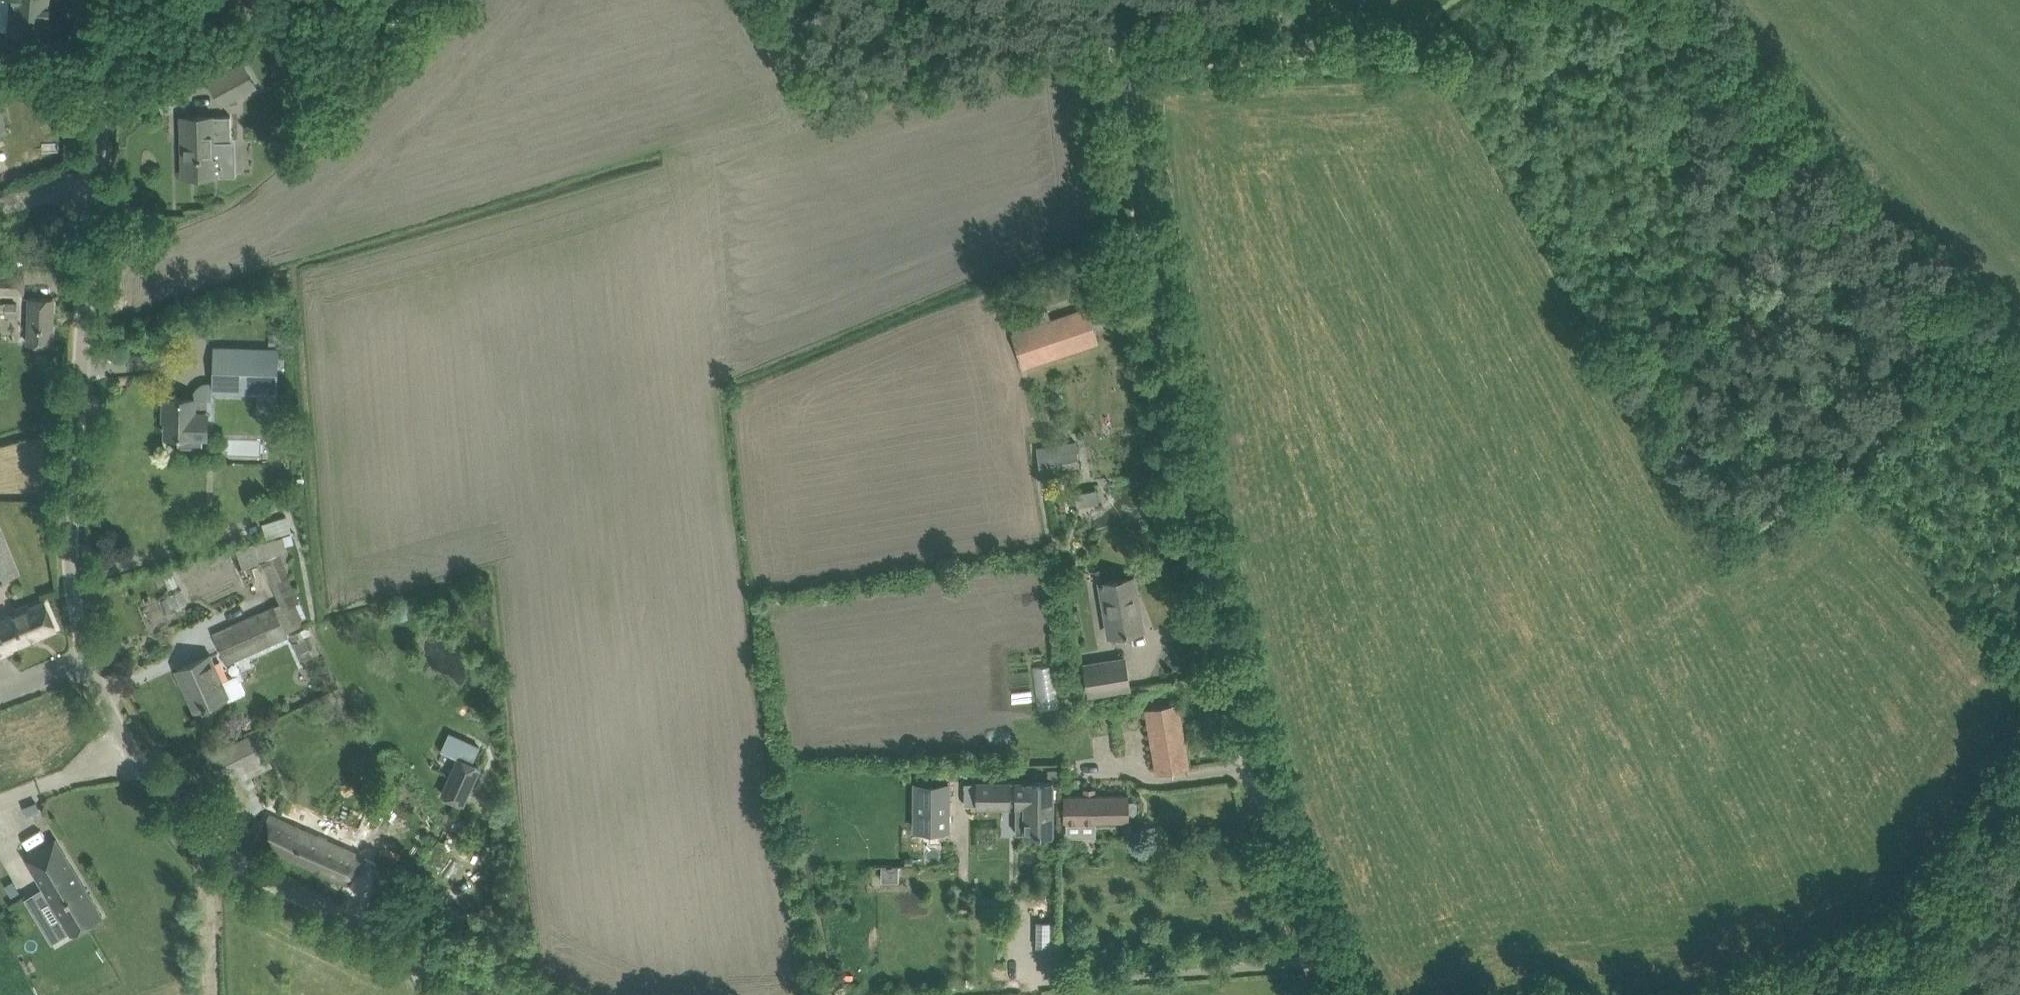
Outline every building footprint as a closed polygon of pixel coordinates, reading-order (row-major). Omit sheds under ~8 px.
[(11,31),(12,32),(32,33),(32,36),(44,37),(44,34),(48,34),(49,34),(51,0),(13,0),(11,30),(11,31)] [(244,62),(209,81),(223,106),(257,87),(244,62)] [(224,137),(213,138),(213,116),(202,117),(182,117),(182,118),(185,118),(186,141),(183,142),(184,176),(204,175),(214,175),(225,175),(224,137)] [(24,292),(25,274),(0,273),(0,291),(24,292)] [(29,343),(33,343),(52,344),(54,297),(30,296),(29,343)] [(16,317),(17,303),(0,302),(0,316),(16,317)] [(1023,367),(1080,348),(1099,341),(1087,307),(1011,333),(1023,367)] [(212,388),(277,391),(279,349),(213,346),(212,388)] [(165,397),(164,412),(168,412),(167,440),(178,440),(178,446),(204,447),(204,435),(207,435),(208,414),(194,413),(194,397),(165,397)] [(1035,448),(1041,482),(1082,475),(1076,442),(1035,448)] [(267,536),(290,530),(286,515),(263,522),(267,536)] [(19,573),(0,527),(0,581),(19,573)] [(226,663),(289,635),(282,620),(303,610),(288,576),(288,549),(282,535),(254,545),(280,603),(213,633),(226,663)] [(1110,635),(1123,633),(1143,629),(1134,576),(1101,582),(1110,635)] [(8,652),(7,649),(56,628),(45,602),(0,620),(0,655),(8,652)] [(312,655),(319,652),(311,634),(292,642),(296,653),(309,648),(312,655)] [(208,705),(208,703),(227,694),(210,655),(178,669),(178,670),(182,669),(192,691),(189,692),(196,708),(203,705),(204,707),(208,705)] [(1088,697),(1132,690),(1126,656),(1083,663),(1088,697)] [(1157,773),(1169,771),(1189,768),(1178,703),(1158,706),(1146,708),(1157,773)] [(223,773),(266,751),(256,731),(213,753),(223,773)] [(459,759),(442,792),(465,803),(483,765),(473,761),(480,746),(450,732),(441,750),(459,759)] [(1012,799),(1012,782),(966,781),(966,802),(978,802),(978,803),(1012,803),(1012,799)] [(916,782),(915,829),(949,829),(949,782),(916,782)] [(1056,814),(1056,782),(1012,782),(1012,799),(1018,799),(1018,832),(1026,832),(1026,833),(1052,833),(1052,814),(1056,814)] [(1133,801),(1129,801),(1129,795),(1064,796),(1064,814),(1064,821),(1129,820),(1129,813),(1134,813),(1135,811),(1135,804),(1133,801)] [(36,802),(25,807),(27,814),(39,809),(36,802)] [(329,876),(349,884),(361,855),(271,814),(258,841),(292,858),(329,876)] [(43,886),(24,898),(52,943),(71,931),(72,934),(103,915),(56,838),(25,857),(43,886)]
